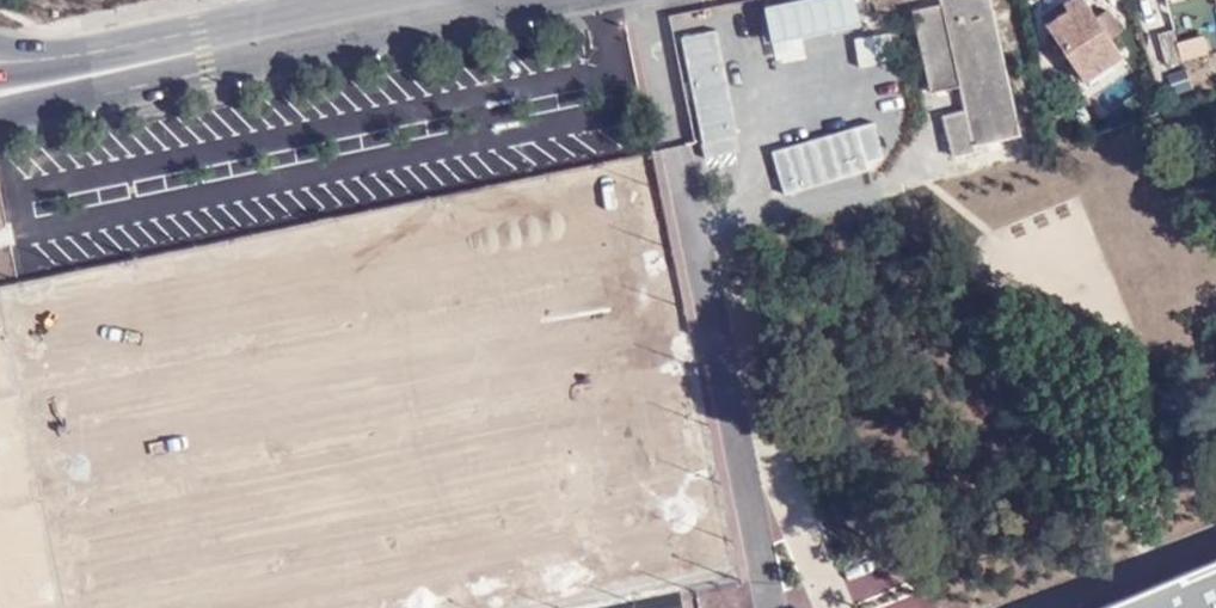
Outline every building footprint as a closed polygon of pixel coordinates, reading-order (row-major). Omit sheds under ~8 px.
[(713,15),(746,165),(839,145),(807,0),(784,0),(713,15)] [(866,5),(864,0),(814,0),(818,17),(866,5)] [(944,1),(915,8),(930,89),(961,83),(967,113),(949,115),(957,156),(975,153),(974,147),(1022,137),(993,0),(944,0),(944,1)] [(1124,54),(1089,0),(1072,0),(1067,3),(1071,10),(1050,24),(1089,79),(1124,54)] [(1185,56),(1176,26),(1158,30),(1166,60),(1185,56)] [(1106,607),(1215,607),(1215,569),(1106,607)]
